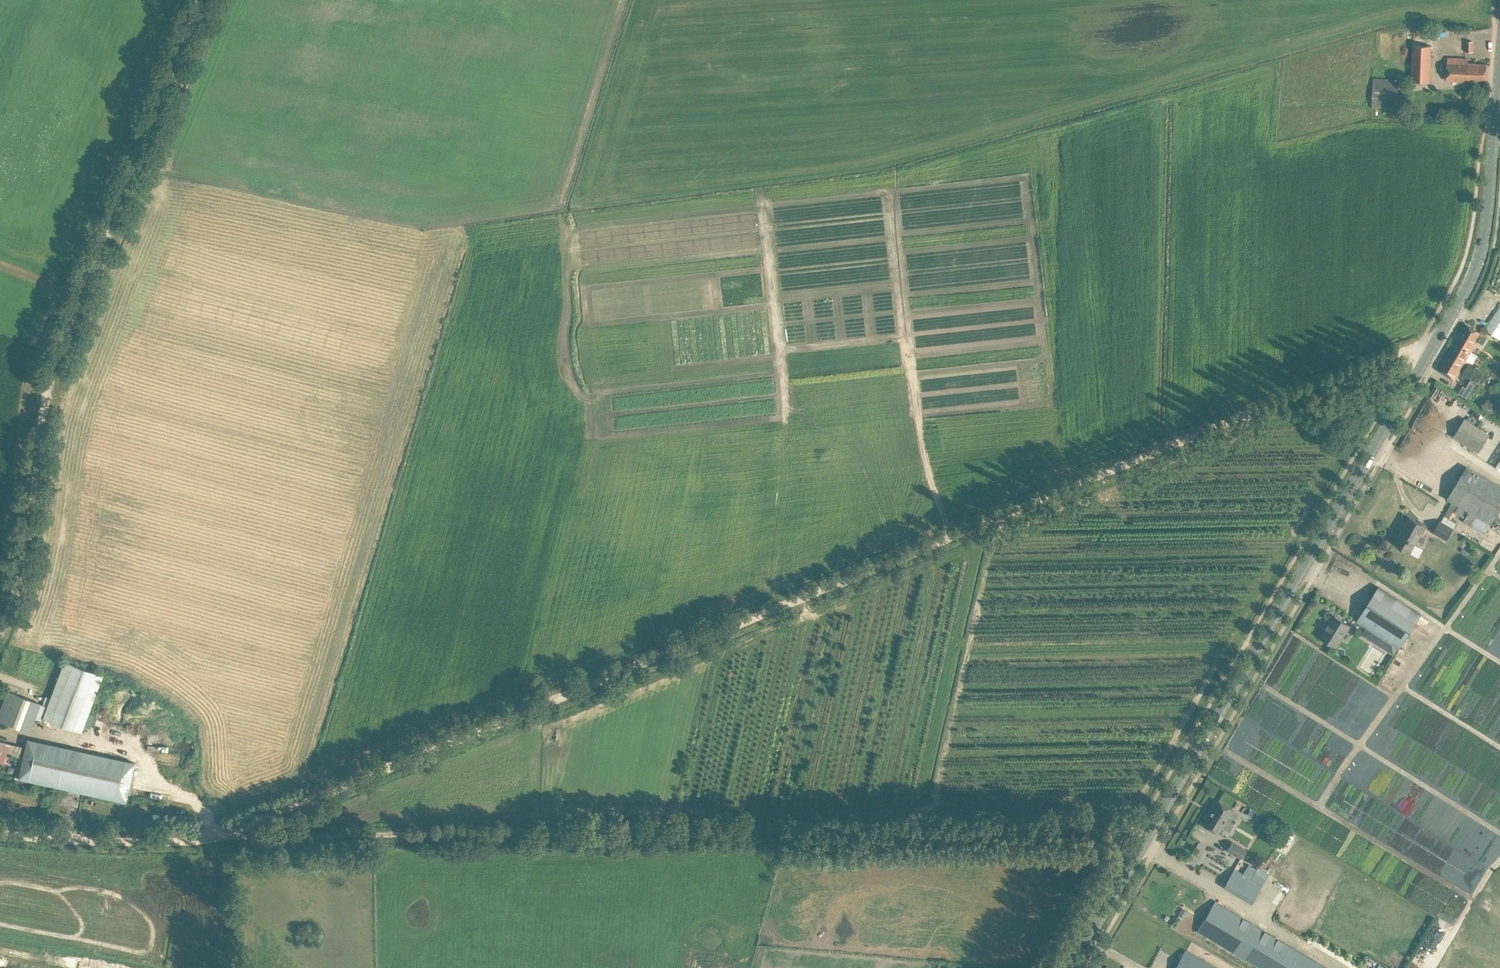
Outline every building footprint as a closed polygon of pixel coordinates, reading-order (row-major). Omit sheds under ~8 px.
[(1412,81),(1430,82),(1431,45),(1413,45),(1412,81)] [(1447,80),(1486,81),(1487,64),(1468,63),(1469,58),(1448,57),(1447,80)] [(1372,107),(1406,108),(1406,94),(1398,94),(1398,85),(1396,85),(1396,79),(1373,78),(1372,107)] [(1499,339),(1499,307),(1485,329),(1499,339)] [(1466,324),(1455,342),(1473,352),(1473,351),(1472,350),(1477,341),(1483,345),(1487,337),(1480,333),(1480,332),(1466,324)] [(1473,352),(1455,342),(1439,370),(1455,379),(1470,352),(1472,353),(1473,352)] [(1471,380),(1468,385),(1473,388),(1475,385),(1477,383),(1475,379),(1472,381),(1472,380),(1471,380)] [(1454,436),(1478,452),(1489,434),(1465,419),(1454,436)] [(1481,476),(1484,470),(1474,464),(1471,470),(1466,467),(1448,498),(1459,504),(1455,511),(1465,517),(1463,521),(1485,534),(1499,508),(1499,487),(1481,476)] [(1405,524),(1394,542),(1411,552),(1426,526),(1408,516),(1404,522),(1405,524)] [(1434,532),(1446,539),(1453,529),(1440,521),(1434,532)] [(1368,627),(1363,634),(1372,640),(1376,639),(1379,634),(1393,643),(1390,648),(1390,651),(1394,654),(1399,647),(1421,614),(1379,587),(1357,620),(1368,627)] [(1320,636),(1337,647),(1350,625),(1335,616),(1329,626),(1327,625),(1320,636)] [(103,676),(64,661),(43,718),(81,732),(93,701),(103,676)] [(29,731),(40,703),(18,694),(8,691),(0,713),(0,720),(7,723),(29,731)] [(93,701),(84,726),(90,728),(100,704),(93,701)] [(19,776),(125,800),(134,762),(27,738),(19,776)] [(2,763),(10,745),(5,743),(5,742),(0,740),(0,762),(2,763)] [(1236,820),(1229,816),(1233,810),(1217,801),(1212,809),(1214,810),(1211,814),(1209,812),(1202,824),(1219,833),(1222,828),(1229,832),(1236,820)] [(1062,823),(1062,834),(1072,834),(1072,825),(1066,825),(1066,823),(1062,823)] [(1227,850),(1240,858),(1246,849),(1232,841),(1227,850)] [(1224,886),(1251,902),(1261,885),(1234,868),(1224,886)] [(1299,952),(1291,947),(1225,908),(1217,902),(1216,901),(1215,901),(1197,931),(1206,936),(1259,967),(1325,967),(1299,952)] [(1186,950),(1175,967),(1217,967),(1186,950)]
